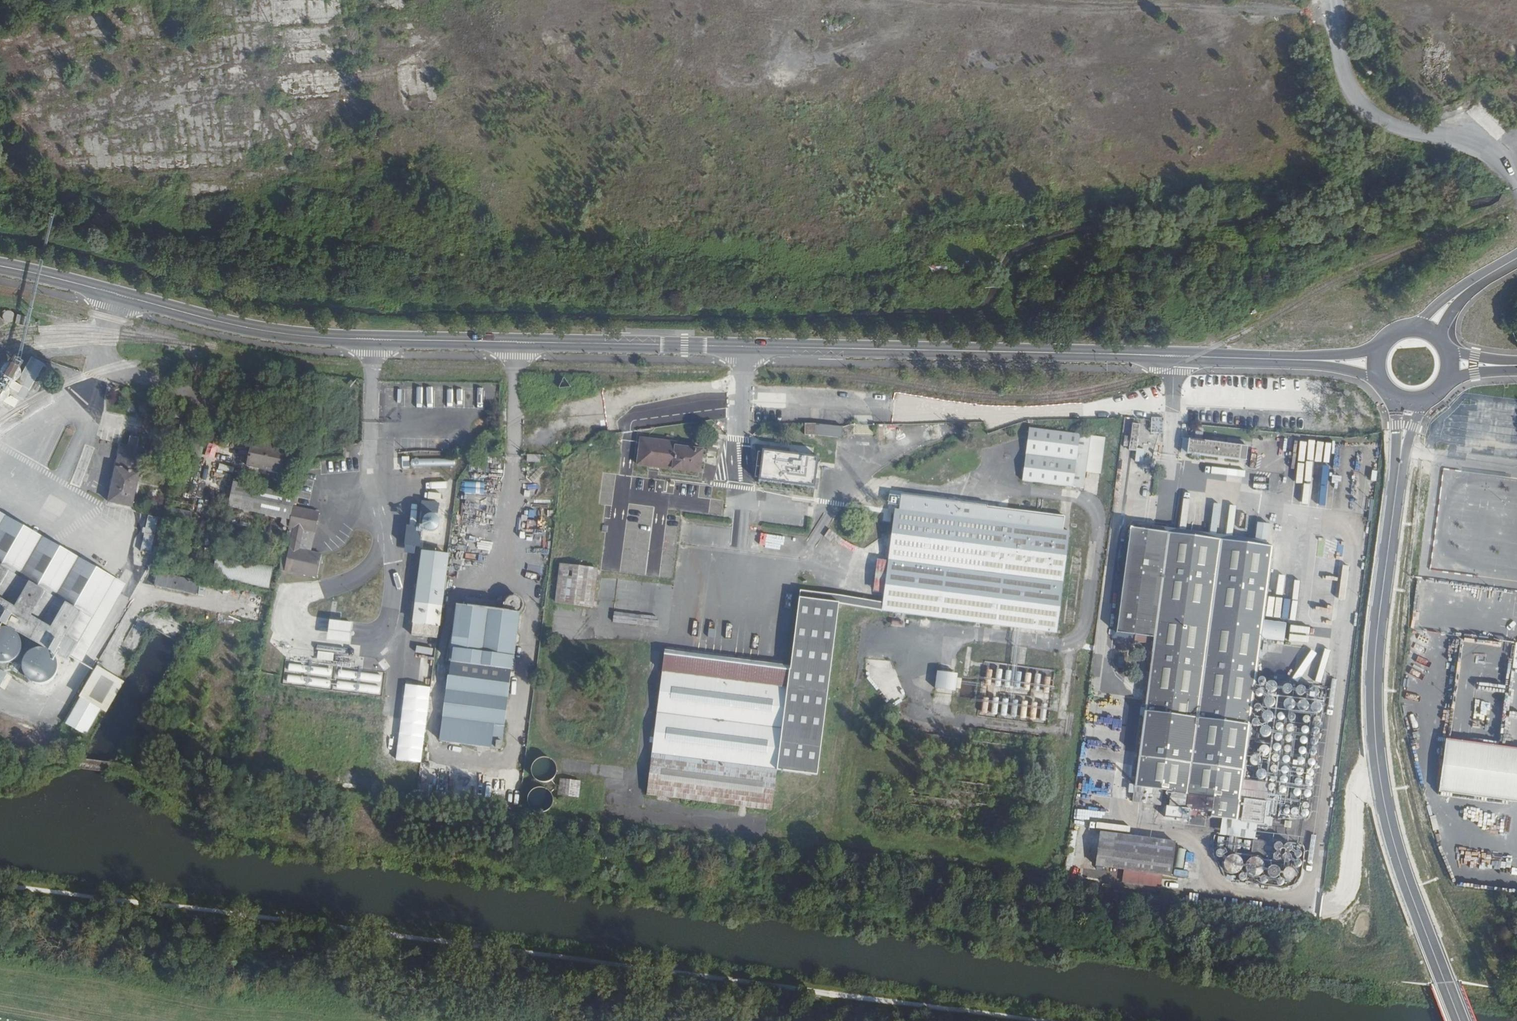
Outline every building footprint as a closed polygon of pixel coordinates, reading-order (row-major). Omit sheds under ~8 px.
[(28,354),(6,393),(21,402),(42,363),(28,354)] [(1151,418),(1150,433),(1163,434),(1163,418),(1151,418)] [(184,421),(179,440),(186,442),(190,423),(184,421)] [(193,444),(197,424),(190,423),(186,442),(193,444)] [(1131,442),(1138,443),(1140,425),(1133,424),(1131,442)] [(805,434),(841,438),(842,428),(805,426),(805,434)] [(1084,488),(1090,436),(1031,428),(1023,480),(1084,488)] [(1181,452),(1240,460),(1245,461),(1247,446),(1242,446),(1242,440),(1227,438),(1226,443),(1200,440),(1201,433),(1195,432),(1194,439),(1183,438),(1181,452)] [(1152,434),(1151,442),(1159,443),(1160,436),(1152,434)] [(703,450),(676,447),(677,443),(642,438),(638,464),(699,473),(703,450)] [(391,451),(392,441),(382,440),(381,450),(391,451)] [(282,475),(286,452),(256,445),(251,468),(282,475)] [(119,446),(108,503),(131,507),(141,449),(119,446)] [(982,449),(984,468),(996,467),(994,448),(982,449)] [(817,458),(763,451),(759,480),(814,487),(817,458)] [(603,452),(601,460),(617,462),(619,454),(603,452)] [(308,460),(304,466),(304,468),(319,467),(319,460),(308,460)] [(85,486),(91,489),(96,474),(91,472),(85,486)] [(296,474),(293,492),(298,492),(301,475),(296,474)] [(293,520),(299,495),(237,482),(232,506),(293,520)] [(653,753),(648,793),(771,809),(776,767),(815,772),(836,606),(883,612),(1056,633),(1069,531),(1063,530),(1065,516),(987,507),(987,505),(901,495),(899,510),(895,509),(884,604),(798,593),(789,667),(787,686),(662,671),(653,753)] [(318,513),(298,509),(285,570),(317,578),(322,555),(305,551),(309,531),(314,532),(318,513)] [(893,512),(889,509),(872,535),(877,538),(893,512)] [(0,514),(0,616),(73,657),(117,581),(0,514)] [(145,516),(141,551),(152,552),(156,518),(145,516)] [(1135,786),(1143,787),(1142,801),(1160,804),(1162,789),(1171,790),(1168,806),(1211,811),(1210,816),(1236,820),(1273,548),(1131,530),(1119,634),(1154,638),(1135,786)] [(422,552),(447,555),(450,534),(425,532),(422,552)] [(353,536),(343,549),(352,557),(363,544),(353,536)] [(412,635),(437,638),(447,555),(422,552),(412,635)] [(672,562),(673,555),(663,554),(662,562),(672,562)] [(271,589),(276,569),(219,557),(215,577),(271,589)] [(525,575),(537,575),(537,563),(526,563),(525,575)] [(561,564),(556,601),(593,606),(597,569),(561,564)] [(269,611),(272,597),(161,574),(158,588),(269,611)] [(629,590),(630,576),(618,576),(617,590),(629,590)] [(117,581),(73,657),(82,662),(125,586),(117,581)] [(506,612),(458,606),(441,741),(501,748),(517,615),(522,611),(523,605),(521,599),(516,596),(512,596),(505,600),(504,606),(506,612)] [(349,643),(350,623),(327,622),(326,643),(349,643)] [(2,667),(14,664),(21,657),(23,644),(20,636),(14,631),(0,629),(0,666),(2,667)] [(416,647),(415,653),(431,656),(433,650),(416,647)] [(59,660),(52,650),(40,648),(28,652),(22,664),(25,677),(37,686),(50,683),(59,675),(59,660)] [(662,671),(787,686),(789,667),(664,652),(662,671)] [(95,670),(75,702),(79,704),(67,723),(88,734),(100,714),(105,717),(122,686),(95,670)] [(935,688),(955,691),(957,674),(937,671),(935,688)] [(410,686),(401,755),(421,758),(430,689),(423,687),(410,686)] [(1123,721),(1105,721),(1104,729),(1123,730),(1123,721)] [(1444,740),(1436,794),(1516,805),(1516,750),(1444,740)] [(401,755),(395,799),(417,801),(421,758),(401,755)] [(481,773),(445,768),(442,793),(478,798),(481,773)] [(579,797),(580,781),(561,779),(559,794),(579,797)] [(342,783),(341,792),(357,793),(357,785),(342,783)] [(536,807),(549,808),(549,794),(537,793),(536,807)] [(1264,824),(1267,802),(1244,799),(1241,821),(1264,824)] [(1121,880),(1158,885),(1159,873),(1170,874),(1174,842),(1101,832),(1096,864),(1123,868),(1121,880)] [(1255,840),(1254,849),(1281,852),(1282,843),(1255,840)] [(1192,877),(1172,875),(1171,884),(1191,887),(1192,877)] [(1101,887),(1114,888),(1115,881),(1102,879),(1101,887)]
